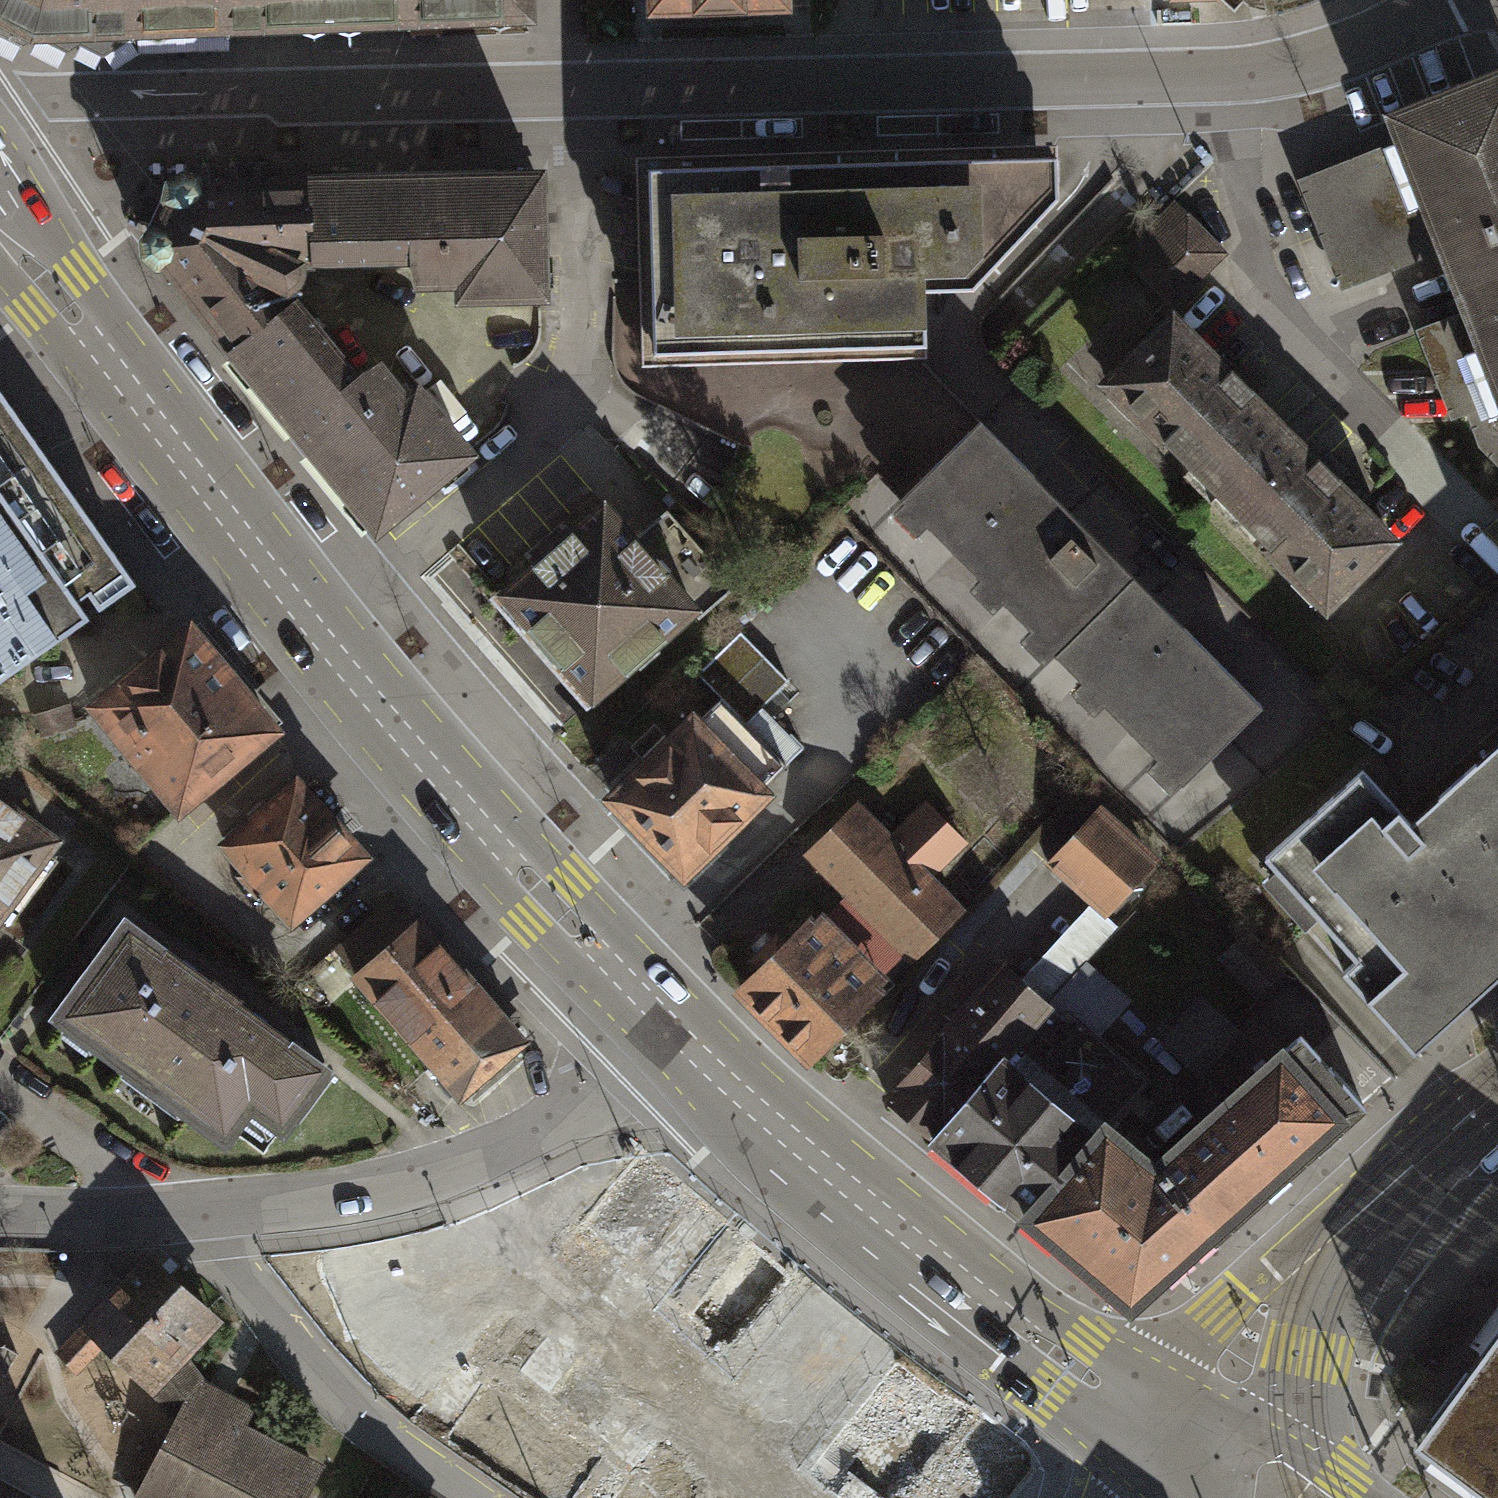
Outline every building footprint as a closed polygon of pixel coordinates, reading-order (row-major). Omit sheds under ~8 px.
[(529,17),(528,0),(0,0),(0,35),(13,41),(32,35),(51,43),(66,50),(97,50),(129,33),(365,24),(454,20),(529,17)] [(640,16),(782,11),(782,0),(639,0),(640,16)] [(1450,424),(1467,417),(1478,448),(1497,468),(1497,78),(1390,121),(1398,141),(1297,181),(1341,292),(1442,251),(1466,311),(1415,331),(1417,335),(1450,424)] [(650,169),(655,353),(917,343),(924,342),(923,302),(923,273),(987,271),(1001,258),(1000,219),(1039,217),(1056,199),(1056,184),(1058,182),(1058,159),(825,165),(650,169)] [(313,184),(315,265),(412,262),(413,283),(463,281),(463,296),(540,294),(537,178),(313,184)] [(289,291),(315,265),(313,184),(309,185),(201,187),(197,181),(184,179),(170,186),(168,197),(172,205),(162,230),(155,231),(146,242),(152,263),(168,266),(311,445),(376,525),(466,453),(418,391),(405,401),(376,363),(356,374),(289,291)] [(1172,297),(1216,254),(1176,213),(1132,256),(1172,297)] [(1242,383),(1171,313),(1098,387),(1213,503),(1288,428),(1242,383)] [(4,689),(147,591),(0,379),(0,683),(4,689)] [(1162,784),(1254,697),(978,409),(886,496),(1162,784)] [(1331,471),(1288,428),(1213,503),(1325,618),(1405,543),(1331,471)] [(482,591),(583,710),(696,609),(599,493),(482,591)] [(199,626),(90,718),(185,829),(294,737),(199,626)] [(691,717),(610,796),(684,872),(765,793),(691,717)] [(1436,807),(1409,831),(1361,778),(1260,868),(1269,878),(1257,888),(1411,1060),(1497,982),(1497,752),(1436,807)] [(303,779),(221,853),(298,937),(379,864),(303,779)] [(70,841),(0,790),(0,937),(70,841)] [(934,877),(967,844),(922,801),(890,833),(856,799),(800,855),(912,964),(966,909),(934,877)] [(1100,807),(1045,865),(1106,922),(1161,863),(1100,807)] [(429,920),(358,982),(468,1107),(538,1046),(429,920)] [(741,989),(809,1056),(877,987),(810,920),(741,989)] [(293,1146),(344,1076),(133,924),(58,1027),(235,1155),(260,1121),(293,1146)] [(888,1097),(935,1139),(1002,1061),(1092,1140),(1107,1125),(1144,1081),(1004,962),(888,1097)] [(1245,1035),(1202,998),(1161,1044),(1203,1081),(1245,1035)] [(1363,1106),(1300,1033),(1153,1166),(1216,1240),(1363,1106)] [(1002,1061),(935,1139),(1027,1218),(1092,1140),(1002,1061)] [(1216,1240),(1153,1166),(1107,1125),(1092,1140),(1027,1218),(1131,1304),(1216,1240)] [(654,1294),(630,1329),(713,1388),(768,1311),(746,1295),(782,1245),(644,1147),(578,1239),(654,1294)] [(213,1306),(151,1252),(56,1354),(79,1376),(105,1349),(156,1399),(191,1360),(227,1320),(213,1306)] [(560,1497),(572,1497),(599,1467),(613,1478),(670,1411),(544,1305),(489,1369),(478,1361),(444,1401),(560,1497)] [(1426,1443),(1497,1497),(1497,1350),(1426,1443)] [(191,1360),(156,1399),(174,1425),(136,1497),(310,1497),(317,1486),(328,1466),(245,1424),(255,1405),(221,1387),(206,1379),(191,1360)] [(897,1497),(1019,1497),(1048,1454),(974,1405),(933,1466),(885,1435),(860,1473),(897,1497)] [(863,1486),(854,1497),(879,1497),(863,1486)]
